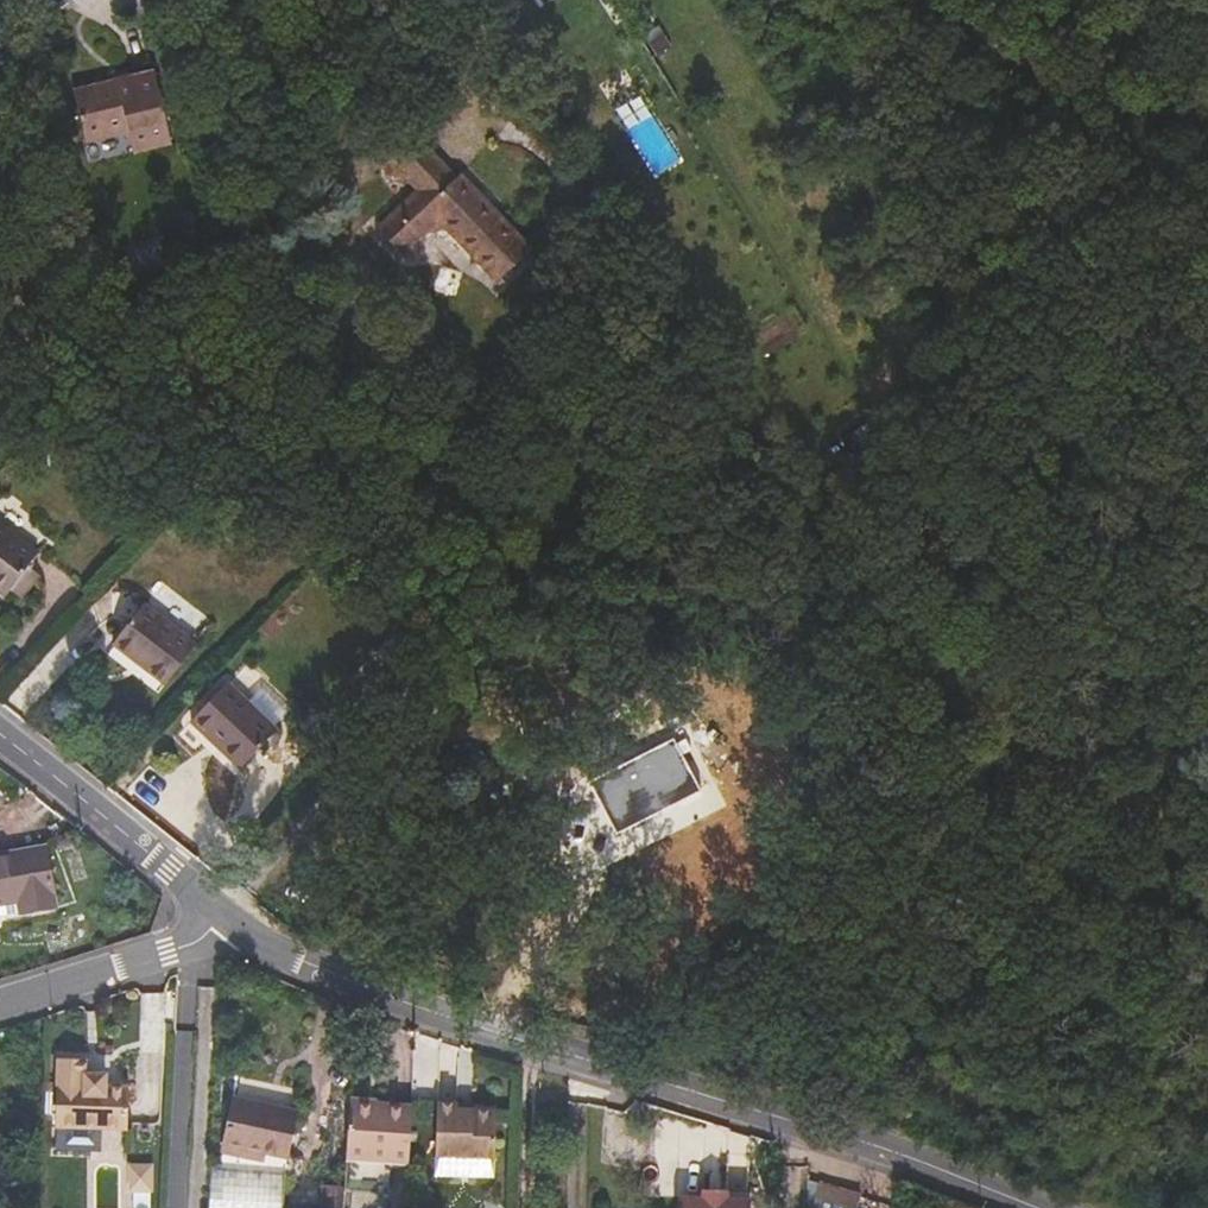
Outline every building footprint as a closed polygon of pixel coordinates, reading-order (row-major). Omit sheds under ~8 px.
[(72,91),(85,141),(128,131),(133,151),(171,142),(154,71),(72,91)] [(641,89),(616,103),(657,174),(682,160),(641,89)] [(529,248),(448,162),(443,167),(414,136),(390,159),(419,190),(379,227),(402,252),(438,218),(496,279),(529,248)] [(866,425),(851,434),(861,450),(877,443),(866,425)] [(11,590),(22,599),(40,575),(29,566),(39,553),(0,524),(0,582),(11,590)] [(6,597),(11,590),(0,582),(0,592),(6,597)] [(143,604),(112,644),(165,684),(196,644),(143,604)] [(276,730),(227,683),(191,722),(210,740),(212,738),(242,766),(276,730)] [(641,755),(588,782),(616,836),(669,808),(700,791),(691,772),(674,738),(641,755)] [(17,902),(19,913),(56,907),(45,845),(0,853),(0,905),(17,902)] [(86,1059),(56,1058),(55,1127),(128,1127),(129,1086),(106,1086),(107,1074),(86,1073),(86,1059)] [(286,1155),(294,1113),(234,1100),(223,1151),(257,1157),(259,1150),(286,1155)] [(409,1164),(413,1105),(349,1101),(345,1159),(409,1164)] [(494,1111),(470,1110),(455,1109),(455,1104),(435,1103),(433,1156),(493,1158),(494,1111)] [(154,1193),(155,1163),(133,1162),(132,1193),(154,1193)] [(213,1171),(211,1207),(285,1207),(287,1175),(213,1171)] [(861,1196),(819,1182),(811,1207),(857,1207),(861,1196)] [(344,1185),(329,1184),(328,1207),(342,1207),(344,1185)] [(702,1194),(702,1200),(678,1199),(678,1207),(749,1207),(750,1201),(726,1201),(726,1195),(702,1194)]
